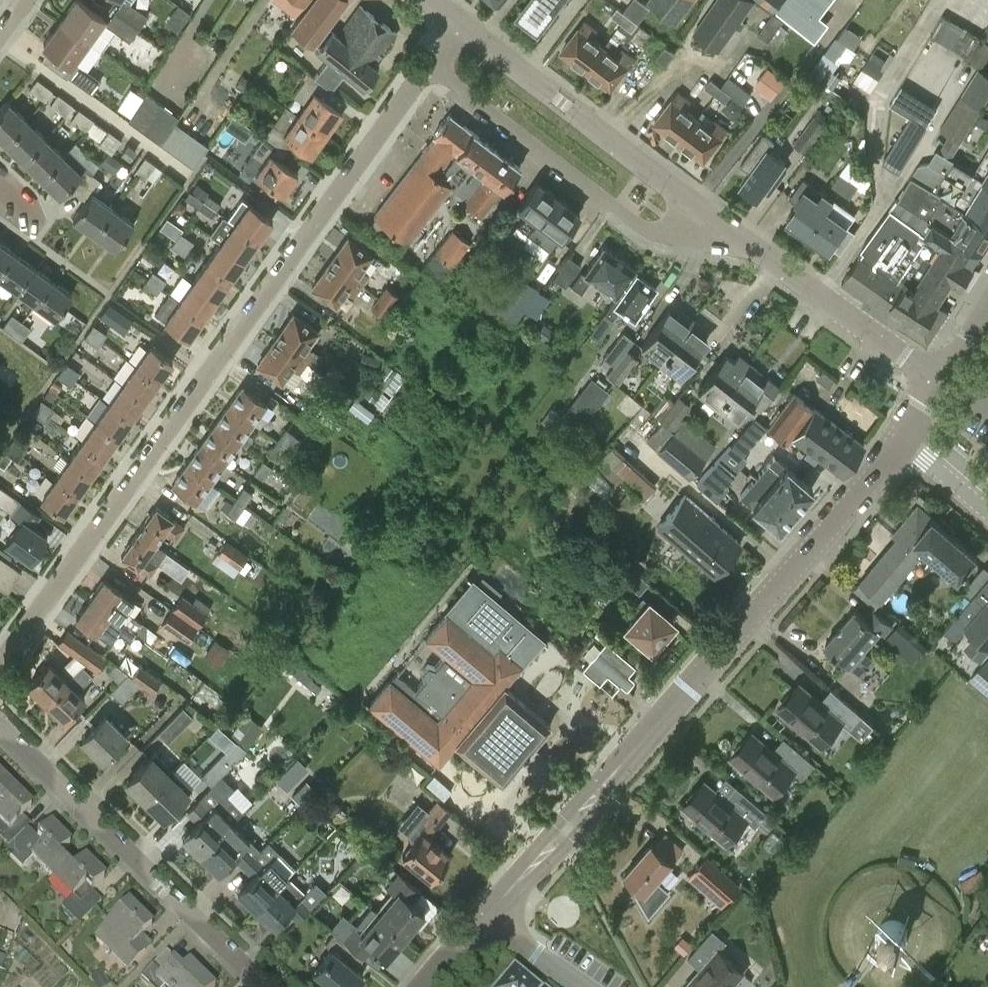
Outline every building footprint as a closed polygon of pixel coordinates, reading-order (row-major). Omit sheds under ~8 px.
[(59,20),(87,40),(102,51),(116,31),(129,40),(138,27),(114,10),(106,21),(102,18),(103,17),(79,0),(73,0),(59,20)] [(114,10),(138,27),(147,15),(130,3),(132,0),(122,0),(114,10)] [(295,14),(305,0),(277,0),(295,14)] [(314,44),(326,28),(324,27),(344,0),(311,0),(291,27),(314,44)] [(517,18),(538,33),(563,0),(531,0),(517,18)] [(622,11),(627,15),(638,23),(649,8),(640,0),(630,0),(622,11)] [(662,10),(669,0),(649,0),(662,10)] [(662,10),(676,21),(693,0),(669,0),(662,10)] [(694,32),(719,50),(754,0),(717,0),(694,32)] [(782,0),(758,0),(774,12),(782,0)] [(776,11),(815,39),(825,25),(826,24),(825,22),(823,20),(821,18),(819,16),(831,0),(785,0),(776,11)] [(329,59),(314,77),(329,88),(331,89),(345,72),(363,86),(377,68),(373,65),(396,33),(360,6),(337,36),(326,28),(314,44),(319,47),(318,49),(329,59)] [(617,7),(611,15),(621,23),(627,15),(622,11),(617,7)] [(783,20),(773,13),(758,34),(768,42),(783,20)] [(627,15),(621,23),(618,27),(641,45),(651,34),(638,23),(627,15)] [(70,63),(87,40),(59,20),(42,43),(70,63)] [(561,51),(586,70),(608,40),(596,30),(584,21),(561,51)] [(844,24),(808,71),(824,83),(851,48),(846,44),(855,32),(844,24)] [(953,50),(967,59),(982,37),(968,27),(953,50)] [(987,60),(987,42),(982,38),(968,60),(982,69),(987,60)] [(621,49),(608,40),(586,70),(611,88),(633,58),(621,49)] [(875,45),(853,80),(869,89),(890,55),(875,45)] [(675,53),(665,46),(655,59),(664,66),(675,53)] [(76,63),(67,76),(91,93),(100,80),(76,63)] [(961,94),(982,108),(987,98),(987,74),(978,67),(961,94)] [(756,83),(772,96),(783,82),(767,69),(756,83)] [(711,79),(701,72),(693,83),(702,90),(705,87),(711,79)] [(329,88),(314,77),(308,73),(292,95),(303,103),(296,113),(324,133),(340,111),(322,98),(329,88)] [(241,90),(250,79),(244,75),(235,86),(241,90)] [(721,87),(715,94),(725,102),(731,95),(743,104),(752,93),(729,76),(721,87)] [(37,79),(29,89),(44,100),(52,90),(37,79)] [(721,87),(711,79),(705,87),(715,94),(721,87)] [(654,121),(679,140),(697,117),(684,108),(689,101),(677,91),(654,121)] [(128,120),(143,131),(162,105),(145,93),(128,120)] [(72,105),(57,94),(50,105),(65,116),(72,105)] [(939,150),(951,157),(982,108),(961,94),(939,129),(949,135),(939,150)] [(5,141),(26,119),(7,101),(0,108),(0,137),(5,141)] [(178,117),(162,105),(143,131),(160,144),(178,117)] [(86,130),(94,120),(78,109),(70,119),(86,130)] [(310,153),(324,133),(296,113),(288,123),(278,115),(264,135),(286,150),(292,141),(310,153)] [(463,127),(448,115),(433,135),(435,137),(374,216),(375,218),(369,227),(400,251),(447,190),(480,216),(502,188),(503,189),(519,168),(464,125),(463,127)] [(814,115),(798,137),(793,144),(806,153),(826,125),(814,115)] [(899,173),(927,126),(910,116),(882,162),(899,173)] [(710,127),(697,117),(679,140),(704,159),(727,129),(715,120),(710,127)] [(26,119),(5,141),(23,159),(44,137),(26,119)] [(94,120),(86,130),(99,140),(106,129),(94,120)] [(193,166),(207,146),(175,123),(161,144),(193,166)] [(741,167),(751,174),(741,188),(758,200),(766,188),(771,191),(786,170),(783,168),(787,162),(769,150),(775,142),(764,134),(741,167)] [(286,150),(264,135),(243,165),(282,192),(296,173),(279,160),(286,150)] [(23,159),(42,176),(62,154),(44,137),(23,159)] [(129,160),(136,150),(127,144),(121,153),(129,160)] [(62,154),(42,176),(61,194),(68,186),(77,192),(93,173),(92,173),(94,171),(70,148),(63,155),(62,154)] [(939,150),(937,149),(929,162),(918,164),(911,176),(987,223),(987,180),(984,177),(974,172),(951,157),(939,150)] [(108,151),(100,162),(110,170),(119,158),(108,151)] [(146,177),(155,165),(144,157),(133,172),(144,180),(146,177)] [(849,179),(851,181),(865,192),(870,180),(869,167),(861,162),(849,179)] [(161,170),(155,165),(146,177),(153,182),(161,170)] [(73,217),(94,232),(112,206),(92,192),(101,179),(93,173),(77,192),(86,199),(73,217)] [(831,184),(842,192),(851,181),(849,179),(840,173),(831,184)] [(980,251),(981,249),(982,250),(987,240),(987,223),(911,176),(897,199),(933,220),(980,251)] [(789,219),(811,235),(829,210),(836,200),(805,177),(791,196),(801,203),(789,219)] [(505,224),(493,239),(514,255),(523,244),(541,257),(557,237),(559,238),(579,213),(537,181),(518,207),(526,213),(512,230),(505,224)] [(851,181),(842,192),(850,198),(858,186),(851,181)] [(202,200),(207,193),(196,185),(191,193),(202,200)] [(211,216),(215,210),(202,201),(189,191),(184,198),(211,216)] [(207,194),(202,201),(215,210),(220,203),(207,194)] [(240,199),(226,219),(232,224),(257,241),(271,221),(240,199)] [(864,251),(842,280),(865,297),(861,302),(897,327),(899,325),(926,344),(949,311),(937,303),(952,280),(960,285),(974,263),(973,262),(980,251),(933,220),(897,199),(890,207),(861,249),(864,251)] [(181,212),(186,205),(180,200),(175,207),(181,212)] [(829,210),(811,235),(830,249),(831,247),(832,247),(847,226),(856,214),(837,200),(829,210)] [(133,221),(112,206),(94,232),(115,247),(133,221)] [(175,239),(188,248),(193,241),(180,233),(182,229),(167,217),(159,228),(175,239)] [(243,260),(257,241),(232,224),(219,243),(243,260)] [(847,226),(832,247),(840,253),(855,232),(847,226)] [(433,252),(433,253),(421,269),(437,282),(450,266),(451,266),(470,242),(452,228),(433,252)] [(349,237),(331,262),(361,284),(369,273),(362,268),(372,253),(349,237)] [(175,239),(171,246),(184,255),(188,248),(175,239)] [(11,252),(0,243),(0,267),(11,252)] [(229,280),(243,260),(219,243),(205,262),(229,280)] [(602,247),(584,274),(581,272),(571,286),(581,293),(590,279),(615,297),(632,273),(635,269),(622,260),(622,259),(616,256),(602,247)] [(0,267),(0,278),(14,288),(31,265),(11,252),(0,267)] [(565,286),(580,265),(569,257),(553,278),(565,286)] [(205,262),(191,282),(215,299),(229,280),(205,262)] [(361,284),(331,262),(313,287),(336,304),(346,289),(354,295),(361,284)] [(31,265),(14,288),(34,302),(50,279),(31,265)] [(497,277),(505,283),(514,270),(506,265),(497,277)] [(152,271),(148,278),(161,287),(165,280),(152,271)] [(550,298),(537,289),(538,288),(516,271),(492,304),(515,320),(523,309),(536,318),(550,298)] [(635,275),(632,273),(615,297),(604,313),(612,318),(619,309),(634,319),(656,288),(636,274),(635,275)] [(156,294),(161,287),(148,278),(143,284),(156,294)] [(50,279),(34,302),(54,316),(70,294),(50,279)] [(202,318),(215,299),(191,282),(177,301),(202,318)] [(378,297),(391,306),(398,296),(385,286),(378,297)] [(383,316),(391,306),(378,297),(371,308),(383,316)] [(187,338),(202,318),(177,301),(163,321),(187,338)] [(133,319),(109,302),(100,315),(123,332),(133,319)] [(660,360),(693,319),(682,310),(677,316),(669,310),(641,346),(660,360)] [(294,313),(275,338),(306,360),(313,365),(320,354),(307,344),(317,330),(294,313)] [(2,327),(12,334),(21,321),(11,314),(2,327)] [(703,327),(693,319),(660,360),(679,375),(707,340),(698,333),(703,327)] [(21,341),(22,339),(31,328),(21,321),(12,334),(21,341)] [(551,344),(559,333),(543,322),(536,333),(551,344)] [(93,324),(89,331),(102,340),(106,334),(93,324)] [(97,347),(102,340),(89,331),(83,338),(97,347)] [(602,357),(612,366),(625,349),(632,340),(622,332),(602,357)] [(306,360),(275,338),(257,363),(280,380),(291,365),(298,370),(306,360)] [(150,344),(136,364),(158,380),(172,360),(150,344)] [(618,383),(638,358),(625,349),(612,366),(606,373),(618,383)] [(377,370),(381,359),(365,354),(361,365),(377,370)] [(717,406),(750,363),(739,355),(734,361),(726,355),(698,391),(717,406)] [(66,362),(61,369),(75,379),(80,372),(66,362)] [(331,363),(324,374),(336,383),(344,372),(331,363)] [(750,363),(717,406),(736,421),(750,403),(759,410),(768,398),(774,390),(778,386),(767,378),(763,384),(756,378),(761,372),(750,363)] [(144,399),(158,380),(136,364),(122,383),(144,399)] [(391,365),(367,397),(381,407),(404,375),(391,365)] [(70,386),(75,379),(61,369),(56,376),(70,386)] [(328,393),(336,383),(324,374),(316,384),(328,393)] [(591,379),(565,411),(581,424),(607,392),(591,379)] [(131,418),(144,399),(122,383),(109,402),(131,418)] [(228,405),(252,423),(267,403),(242,385),(228,405)] [(58,395),(49,389),(44,395),(53,402),(58,395)] [(841,474),(862,445),(812,408),(793,394),(768,428),(788,443),(792,437),(841,474)] [(651,412),(659,418),(673,402),(664,395),(651,412)] [(663,422),(673,431),(682,420),(680,417),(690,404),(678,395),(673,402),(659,418),(662,422),(663,422)] [(41,399),(36,406),(50,416),(54,409),(41,399)] [(374,413),(355,399),(348,409),(367,422),(374,413)] [(117,437),(131,418),(109,402),(95,421),(117,437)] [(228,405),(214,425),(238,443),(252,423),(228,405)] [(36,406),(31,413),(45,422),(50,416),(36,406)] [(688,477),(711,451),(715,446),(683,419),(682,420),(673,431),(657,450),(688,477)] [(104,456),(117,437),(95,421),(81,440),(104,456)] [(662,422),(646,440),(646,441),(657,450),(673,431),(663,422),(662,422)] [(214,425),(199,444),(224,462),(238,443),(214,425)] [(285,447),(286,446),(294,453),(303,441),(285,428),(276,441),(285,447)] [(14,438),(9,446),(22,455),(27,447),(14,438)] [(90,475),(104,456),(81,440),(68,459),(90,475)] [(276,459),(285,447),(276,441),(267,453),(276,459)] [(199,444),(185,464),(210,481),(224,462),(199,444)] [(610,447),(600,458),(610,468),(605,474),(616,485),(620,481),(629,490),(620,501),(629,510),(639,499),(643,501),(658,485),(624,455),(613,444),(610,447)] [(718,458),(735,473),(746,459),(730,445),(718,458)] [(0,458),(0,465),(4,468),(12,457),(17,461),(22,455),(9,446),(0,458)] [(756,475),(794,508),(811,488),(774,455),(756,475)] [(718,458),(696,483),(716,500),(728,486),(725,484),(735,473),(718,458)] [(77,494),(90,475),(68,459),(54,478),(77,494)] [(253,472),(263,479),(272,466),(262,460),(253,472)] [(210,481),(185,464),(171,484),(195,502),(210,481)] [(794,508),(756,475),(739,495),(777,528),(794,508)] [(62,514),(77,494),(54,478),(40,498),(62,514)] [(234,499),(243,506),(252,493),(243,486),(234,499)] [(39,515),(0,487),(0,506),(20,520),(4,543),(29,560),(46,537),(31,526),(39,515)] [(741,543),(685,494),(657,526),(713,575),(741,543)] [(225,512),(235,518),(243,506),(234,499),(225,512)] [(875,605),(877,604),(915,558),(924,548),(913,539),(922,530),(920,528),(930,516),(916,504),(892,532),(896,536),(854,587),(875,605)] [(243,506),(235,518),(241,522),(250,511),(243,506)] [(156,507),(138,531),(156,543),(165,531),(175,538),(183,527),(156,507)] [(924,548),(915,558),(924,566),(933,555),(957,575),(975,553),(949,530),(952,526),(942,517),(938,521),(931,515),(930,516),(920,528),(922,530),(913,539),(924,548)] [(138,531),(121,555),(149,575),(157,563),(181,580),(189,568),(166,551),(156,543),(138,531)] [(247,555),(226,540),(212,560),(233,576),(247,555)] [(14,583),(21,572),(0,557),(0,573),(14,583)] [(630,566),(620,578),(639,593),(648,582),(630,566)] [(974,596),(987,579),(987,570),(984,566),(961,592),(971,599),(974,596)] [(14,583),(0,573),(0,588),(7,593),(14,583)] [(394,673),(367,704),(437,763),(455,742),(501,780),(549,723),(504,685),(526,659),(542,639),(500,604),(503,600),(499,597),(479,581),(474,577),(449,607),(423,637),(444,655),(434,667),(427,664),(421,671),(424,678),(414,690),(394,673)] [(105,579),(90,599),(136,632),(137,631),(149,640),(149,627),(126,609),(133,599),(105,579)] [(171,609),(196,627),(207,613),(182,595),(171,609)] [(638,611),(625,626),(650,647),(672,621),(647,600),(641,595),(632,606),(638,611)] [(943,631),(954,641),(966,628),(974,635),(963,647),(980,661),(987,652),(987,599),(983,605),(974,596),(971,599),(943,631)] [(90,599),(76,619),(110,644),(118,633),(119,632),(129,641),(136,632),(90,599)] [(854,608),(824,643),(858,673),(863,672),(872,661),(872,657),(862,648),(878,630),(883,634),(891,624),(872,607),(864,617),(854,608)] [(198,628),(196,627),(171,609),(161,623),(187,641),(198,628)] [(900,623),(887,639),(899,649),(912,633),(900,623)] [(56,643),(85,664),(95,650),(66,630),(56,643)] [(204,655),(219,667),(231,651),(215,639),(204,655)] [(605,640),(581,667),(598,682),(606,673),(619,683),(620,682),(625,687),(633,678),(627,673),(634,665),(605,640)] [(95,650),(85,664),(96,671),(105,657),(95,650)] [(289,657),(283,665),(304,682),(310,674),(289,657)] [(987,693),(987,658),(987,657),(970,678),(987,693)] [(139,663),(130,675),(140,683),(148,688),(152,691),(160,679),(139,663)] [(49,664),(28,685),(46,703),(67,681),(66,681),(71,676),(63,669),(59,674),(49,664)] [(66,681),(67,681),(46,703),(64,719),(84,698),(76,691),(93,675),(83,664),(71,676),(66,681)] [(549,690),(585,723),(606,700),(569,668),(549,690)] [(140,683),(130,675),(128,674),(111,692),(122,702),(140,683)] [(799,683),(778,708),(820,745),(840,722),(849,729),(861,716),(836,694),(825,706),(819,700),(799,683)] [(158,699),(154,701),(154,705),(156,708),(160,708),(163,706),(164,702),(161,699),(158,699)] [(193,717),(190,713),(183,706),(157,732),(167,742),(193,717)] [(229,731),(245,744),(261,726),(246,712),(229,731)] [(125,734),(105,715),(82,738),(102,757),(125,734)] [(230,715),(224,722),(231,728),(237,721),(230,715)] [(217,725),(208,735),(216,742),(225,732),(217,725)] [(773,793),(793,770),(802,778),(814,764),(783,737),(772,750),(752,732),(731,757),(773,793)] [(201,775),(211,785),(220,775),(235,760),(236,760),(247,749),(236,741),(227,750),(226,749),(201,775)] [(144,799),(172,770),(163,761),(154,751),(125,780),(144,799)] [(189,785),(199,776),(185,760),(175,768),(189,785)] [(172,770),(144,799),(162,817),(191,788),(172,770)] [(197,821),(181,836),(199,854),(231,822),(252,802),(237,786),(233,789),(220,775),(211,785),(212,786),(187,811),(197,821)] [(452,790),(433,775),(425,784),(443,800),(452,790)] [(11,788),(0,777),(0,798),(11,788)] [(725,799),(704,781),(683,805),(727,842),(747,819),(755,826),(767,812),(736,786),(725,799)] [(307,783),(293,797),(302,805),(316,791),(307,783)] [(7,848),(21,834),(23,832),(15,823),(30,807),(11,788),(0,798),(0,840),(7,848)] [(316,802),(332,817),(341,807),(325,792),(316,802)] [(426,837),(440,821),(450,809),(437,799),(407,837),(412,842),(401,855),(430,879),(449,856),(426,837)] [(759,825),(768,833),(775,824),(766,817),(759,825)] [(248,838),(231,822),(199,854),(216,871),(231,856),(242,867),(259,849),(248,838)] [(53,876),(64,864),(57,857),(68,845),(48,825),(30,843),(21,834),(7,848),(4,851),(21,868),(32,856),(53,876)] [(670,891),(657,880),(683,851),(665,835),(655,846),(652,843),(626,874),(638,885),(634,889),(649,915),(670,891)] [(259,849),(242,867),(251,876),(236,891),(254,909),(275,887),(287,876),(269,859),(278,850),(268,840),(259,849)] [(70,870),(64,864),(53,876),(73,896),(62,907),(78,924),(95,906),(85,896),(102,879),(82,858),(70,870)] [(723,906),(740,886),(707,858),(696,870),(719,889),(712,897),(723,906)] [(961,881),(967,892),(987,881),(987,880),(982,869),(961,881)] [(404,936),(413,925),(424,912),(411,901),(419,891),(397,873),(385,887),(394,895),(378,914),(404,936)] [(287,876),(275,887),(254,909),(270,926),(286,911),(295,920),(325,891),(315,881),(304,891),(287,876)] [(152,927),(129,904),(109,925),(117,933),(103,947),(126,970),(145,951),(136,943),(152,927)] [(370,907),(343,940),(356,951),(363,957),(364,958),(373,947),(385,958),(404,936),(378,914),(370,907)] [(907,926),(904,923),(900,919),(896,918),(891,917),(886,918),(881,922),(877,927),(875,932),(876,938),(878,944),(882,948),(886,950),(891,951),(895,951),(900,949),(905,945),(908,940),(909,935),(909,930),(907,926)] [(693,952),(706,962),(684,986),(729,986),(743,971),(719,951),(727,942),(712,930),(693,952)] [(356,951),(334,933),(325,944),(331,949),(314,970),(335,986),(352,986),(363,974),(348,961),(356,951)] [(683,936),(675,945),(685,953),(693,944),(683,936)] [(166,952),(139,979),(147,986),(212,986),(188,963),(183,968),(166,952)] [(513,972),(509,978),(505,975),(495,986),(531,986),(513,972)]
